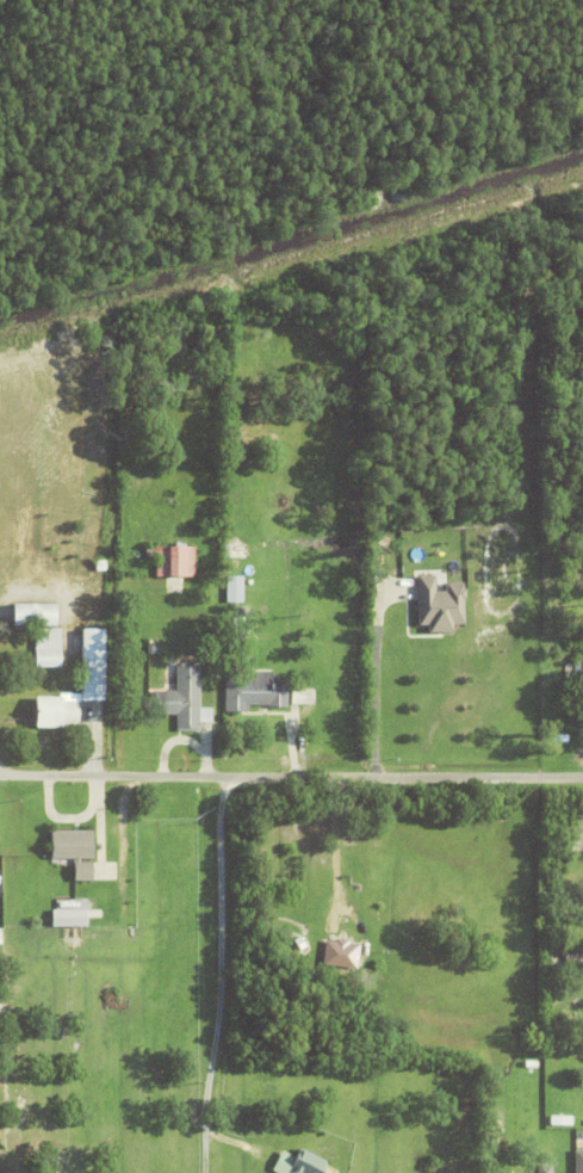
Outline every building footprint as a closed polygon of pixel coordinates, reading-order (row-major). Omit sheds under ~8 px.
[(194,545),(194,576),(156,576),(156,557),(145,557),(145,548),(156,548),(156,545),(175,545),(175,532),(185,532),(185,545),(194,545)] [(223,557),(223,544),(244,544),(244,558),(223,557)] [(227,601),(227,575),(243,575),(243,601),(227,601)] [(435,576),(416,576),(417,626),(428,626),(428,632),(452,632),(452,624),(464,624),(464,583),(444,583),(444,591),(435,591),(435,576)] [(36,667),(36,628),(61,628),(61,667),(36,667)] [(82,628),(104,628),(104,700),(82,700),(82,628)] [(235,630),(249,629),(250,638),(236,640),(235,630)] [(148,654),(148,646),(159,646),(159,654),(148,654)] [(575,661),(582,661),(582,681),(575,681),(575,661)] [(212,708),(213,722),(199,722),(199,730),(176,730),(176,715),(153,715),(153,691),(176,691),(176,663),(199,663),(199,708),(212,708)] [(279,674),(279,679),(289,679),(289,708),(267,708),(267,705),(248,705),(248,711),(225,711),(225,679),(249,679),(249,671),(272,671),(272,674),(279,674)] [(35,727),(35,696),(62,696),(62,699),(79,700),(79,727),(35,727)] [(90,830),(49,831),(49,860),(72,859),(73,881),(91,881),(90,860),(91,860),(90,830)] [(85,925),(85,908),(51,909),(51,926),(85,925)] [(360,945),(356,969),(322,964),(325,940),(335,943),(336,939),(349,940),(349,944),(360,945)] [(551,1125),(551,1116),(572,1117),(572,1125),(551,1125)] [(573,1149),(573,1172),(582,1172),(582,1149),(573,1149)] [(339,1172),(338,1172),(276,1172),(272,1171),(283,1152),(294,1157),(297,1152),(300,1154),(303,1150),(327,1163),(325,1166),(339,1172)] [(536,1165),(536,1172),(550,1172),(550,1164),(536,1165)]
